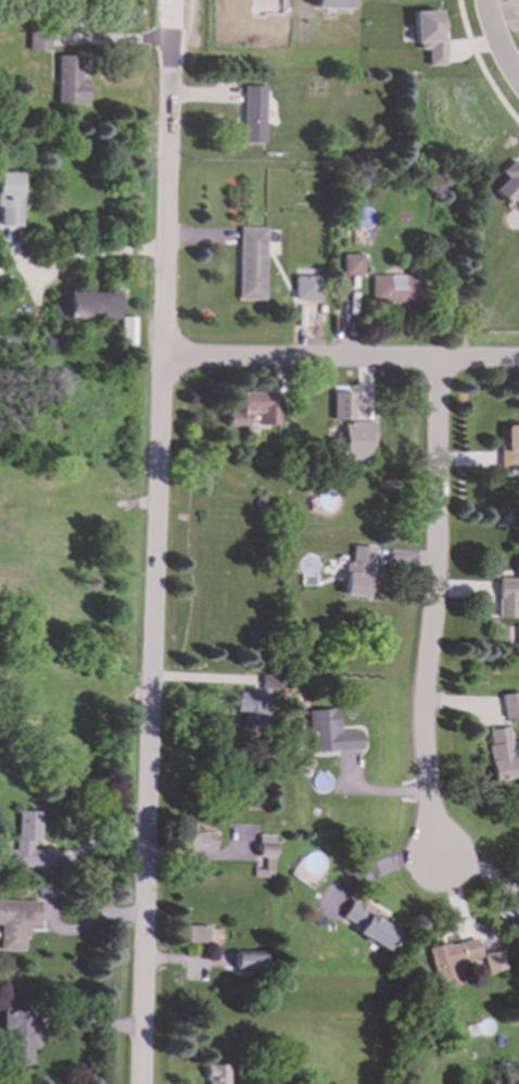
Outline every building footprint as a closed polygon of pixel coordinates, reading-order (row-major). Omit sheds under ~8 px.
[(427,50),(427,66),(444,65),(443,40),(440,40),(439,11),(413,12),(414,50),(427,50)] [(86,104),(87,79),(80,79),(80,56),(58,56),(56,104),(86,104)] [(264,87),(243,87),(241,143),(263,143),(264,87)] [(504,178),(492,192),(507,206),(510,203),(518,211),(518,165),(512,159),(499,174),(504,178)] [(22,174),(0,173),(0,227),(21,227),(22,174)] [(236,300),(263,300),(264,229),(238,228),(236,300)] [(362,274),(360,254),(341,255),(341,275),(362,274)] [(419,275),(368,276),(369,304),(420,303),(419,275)] [(317,300),(317,277),(293,277),(292,300),(317,300)] [(115,320),(115,293),(53,292),(53,318),(115,320)] [(51,338),(45,338),(45,349),(61,349),(61,332),(51,332),(51,338)] [(225,427),(243,426),(243,413),(255,413),(255,426),(277,426),(276,393),(225,393),(225,427)] [(330,395),(330,421),(351,421),(352,395),(330,395)] [(370,449),(371,423),(341,421),(341,434),(333,433),(332,457),(365,458),(365,449),(370,449)] [(502,426),(502,440),(497,440),(497,469),(518,469),(518,426),(502,426)] [(343,563),(342,596),(367,597),(369,547),(351,546),(350,563),(343,563)] [(496,618),(517,618),(517,601),(518,601),(518,556),(515,556),(515,580),(496,580),(496,618)] [(508,627),(508,630),(514,630),(515,644),(515,648),(518,648),(518,627),(508,627)] [(260,689),(277,690),(277,676),(260,676),(260,689)] [(267,694),(235,693),(233,713),(242,713),(242,728),(266,728),(267,694)] [(499,695),(503,719),(518,717),(518,693),(499,695)] [(357,731),(336,732),(334,710),(306,711),(308,753),(358,751),(357,731)] [(483,731),(492,783),(515,779),(506,727),(483,731)] [(52,850),(33,849),(33,842),(40,842),(41,812),(17,812),(17,850),(0,850),(0,867),(52,868),(52,850)] [(214,853),(215,834),(183,833),(183,852),(214,853)] [(256,857),(273,858),(273,839),(257,839),(256,857)] [(518,920),(518,896),(507,907),(518,920)] [(0,901),(0,924),(0,950),(23,951),(23,938),(27,938),(28,925),(38,927),(38,903),(0,901)] [(340,918),(354,927),(351,933),(384,951),(396,930),(349,903),(340,918)] [(177,943),(210,943),(208,927),(177,927),(177,943)] [(453,965),(479,958),(474,938),(426,949),(435,991),(457,985),(453,965)] [(481,955),(485,974),(505,970),(501,950),(481,955)] [(235,969),(262,970),(263,954),(235,953),(235,969)] [(37,1049),(37,1028),(34,1028),(34,1012),(4,1012),(3,1067),(30,1067),(30,1049),(37,1049)] [(204,1066),(203,1083),(227,1083),(228,1066),(204,1066)]
